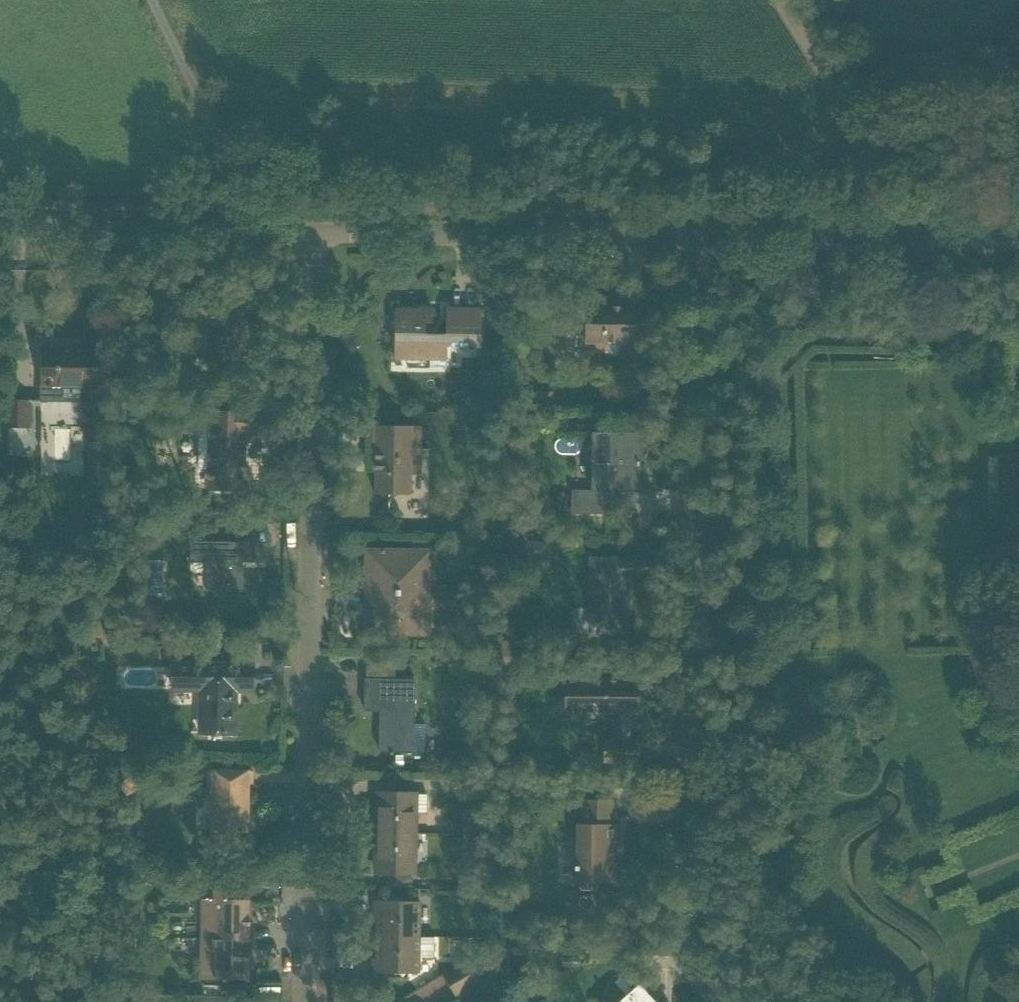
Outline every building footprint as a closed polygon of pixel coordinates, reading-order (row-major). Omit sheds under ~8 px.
[(389,359),(470,360),(470,305),(389,304),(389,359)] [(571,346),(638,348),(639,308),(572,307),(571,346)] [(84,439),(113,439),(113,381),(122,381),(122,355),(42,355),(42,402),(84,402),(84,439)] [(10,396),(8,423),(29,425),(30,397),(10,396)] [(213,411),(213,495),(254,495),(254,434),(264,434),(263,411),(213,411)] [(379,494),(426,493),(425,425),(378,426),(379,494)] [(586,513),(633,514),(634,431),(587,430),(586,513)] [(261,565),(260,542),(190,542),(190,561),(211,561),(211,589),(246,589),(246,565),(261,565)] [(366,549),(366,589),(433,588),(433,549),(366,549)] [(585,636),(626,635),(624,554),(583,555),(585,636)] [(366,635),(434,634),(433,588),(366,589),(366,635)] [(259,685),(259,663),(175,662),(174,693),(201,693),(200,731),(237,731),(237,685),(259,685)] [(379,754),(417,754),(417,678),(363,678),(363,710),(379,710),(379,754)] [(632,765),(632,717),(631,681),(557,682),(557,717),(601,716),(602,765),(632,765)] [(212,831),(253,832),(254,769),(213,768),(212,831)] [(370,787),(369,832),(414,832),(414,788),(370,787)] [(569,878),(614,878),(614,820),(569,819),(569,878)] [(369,872),(413,872),(414,832),(369,832),(369,872)] [(195,977),(245,977),(245,895),(195,894),(195,977)] [(370,896),(369,932),(415,933),(416,898),(370,896)] [(368,968),(414,970),(415,933),(369,932),(368,968)] [(448,994),(477,985),(469,960),(440,969),(448,994)] [(632,978),(603,1001),(653,1001),(632,978)]
